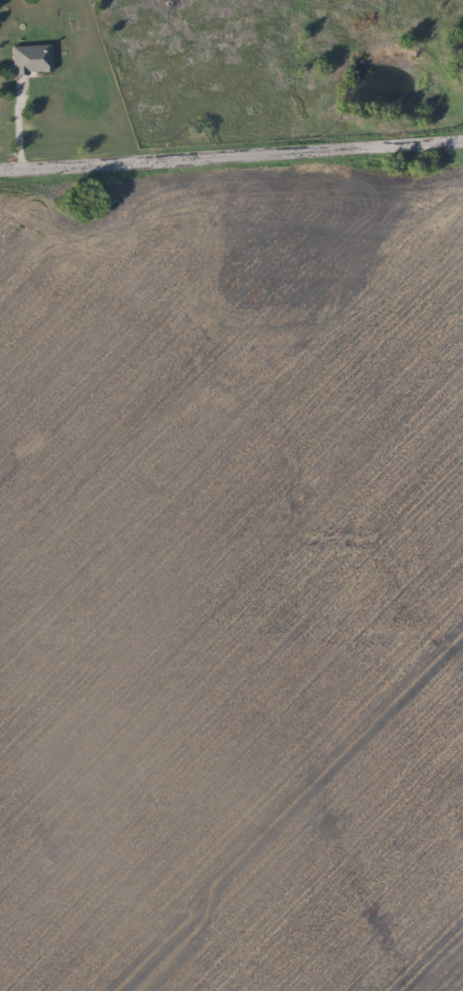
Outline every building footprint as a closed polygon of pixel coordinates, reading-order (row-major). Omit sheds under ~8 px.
[(8,46),(48,44),(50,71),(9,73),(8,46)]
